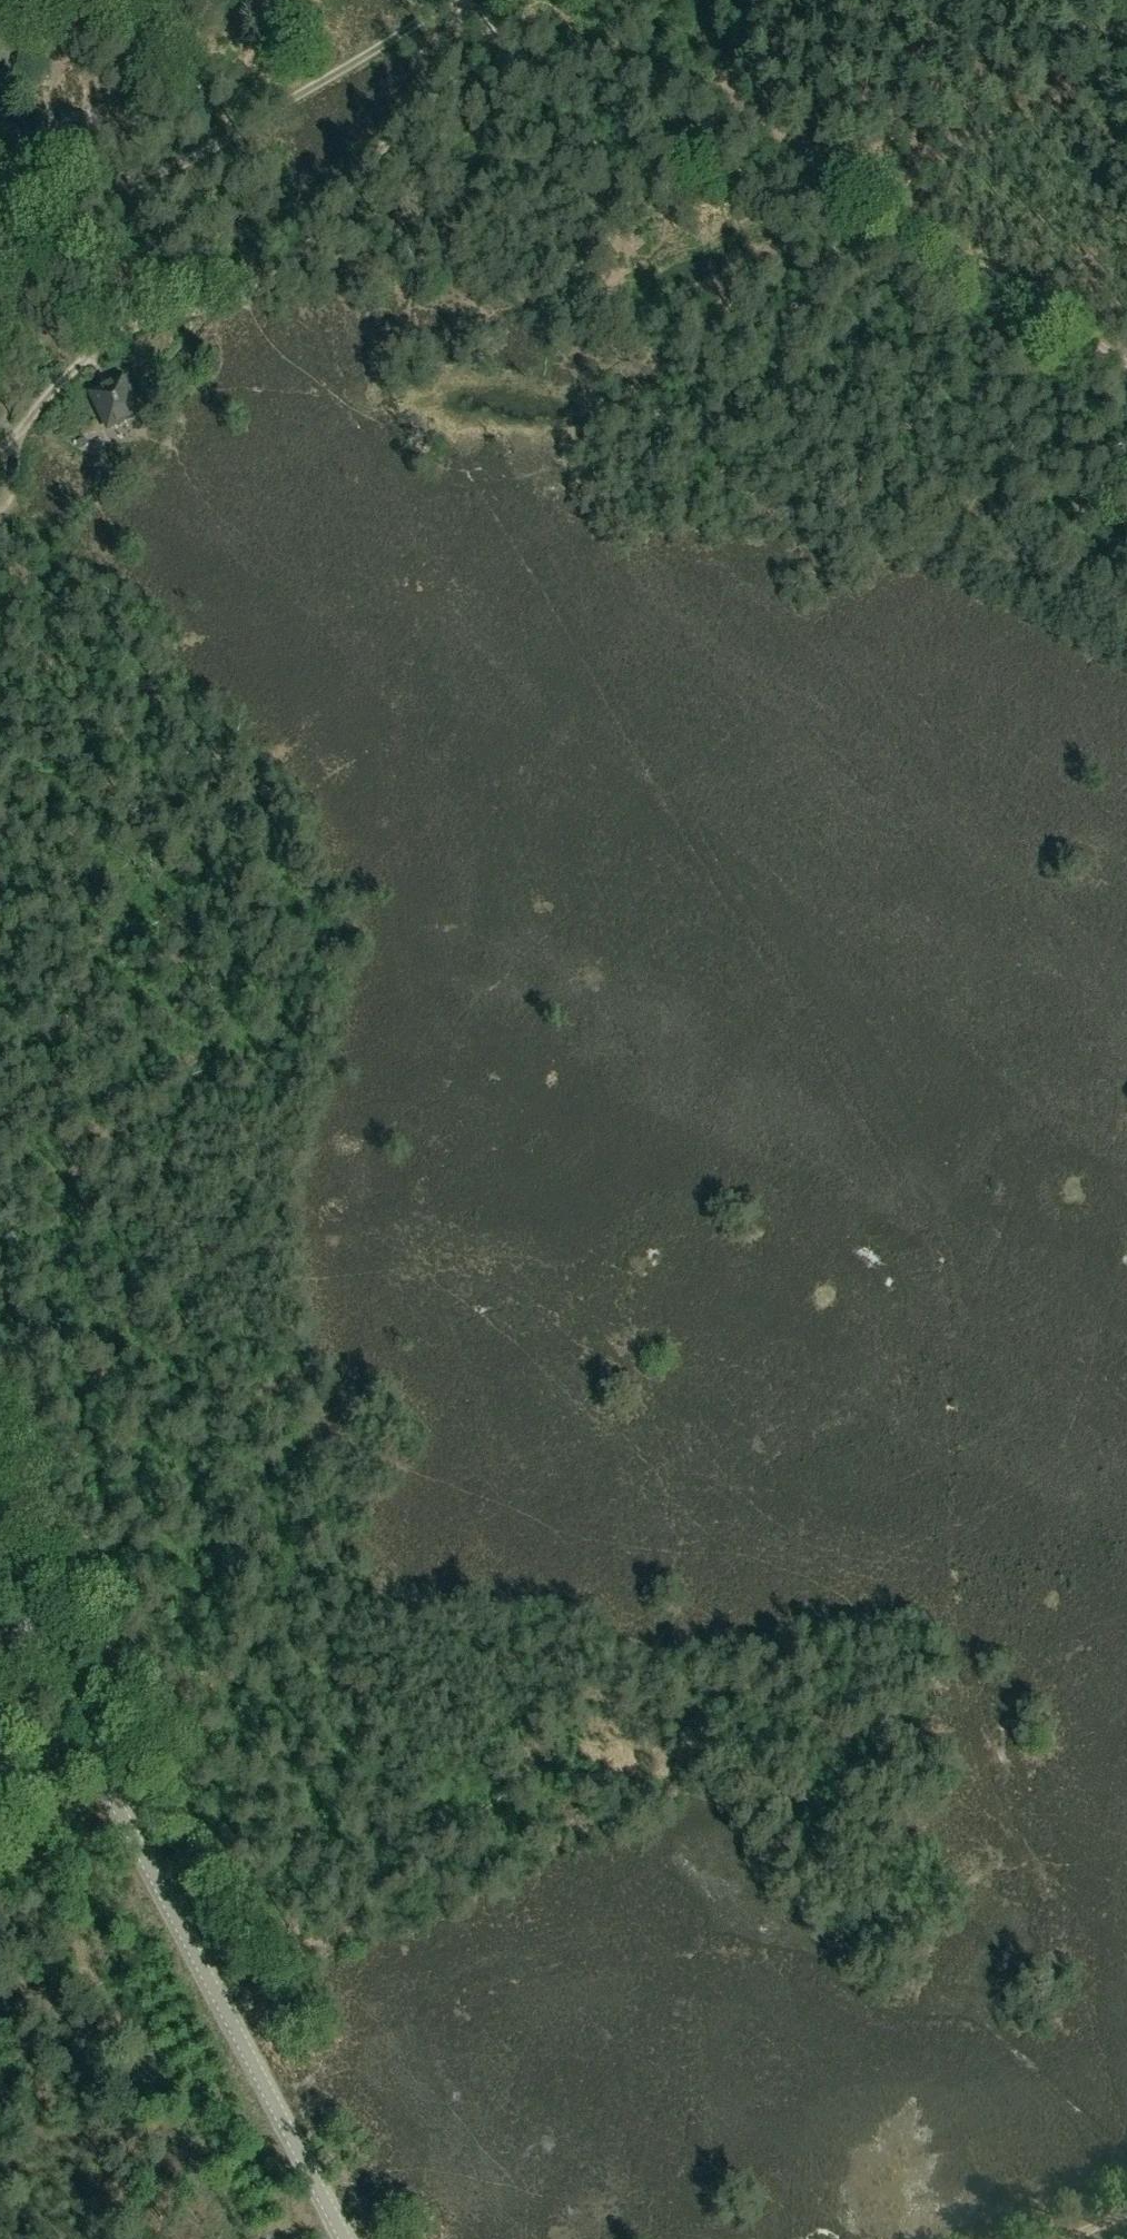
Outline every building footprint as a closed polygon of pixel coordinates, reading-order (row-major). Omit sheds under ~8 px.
[(122,382),(93,396),(108,428),(137,414),(122,382)]
